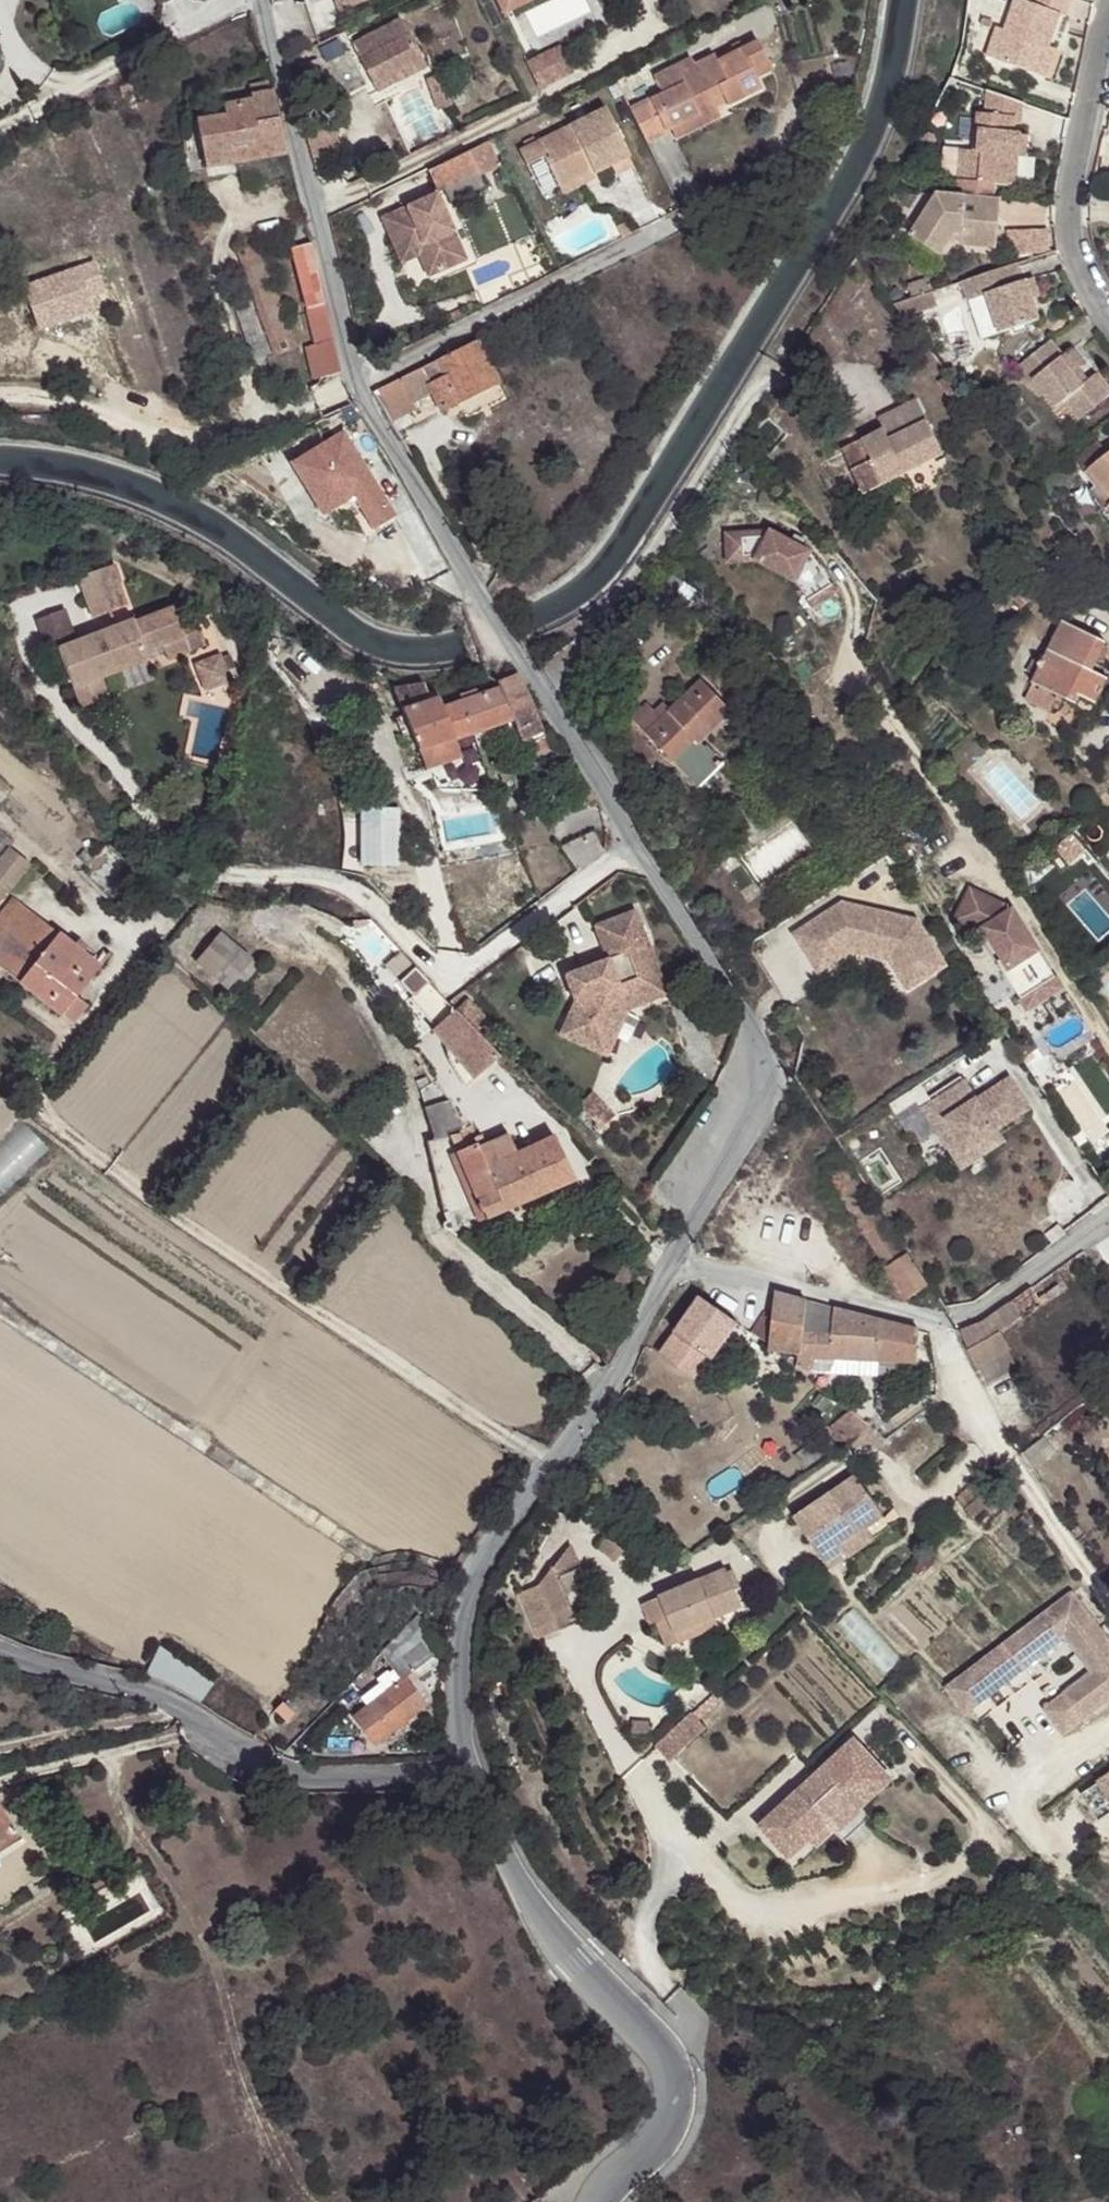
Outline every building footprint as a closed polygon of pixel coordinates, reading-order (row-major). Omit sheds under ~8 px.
[(341,16),(370,3),(368,0),(333,0),(341,16)] [(506,13),(531,0),(500,0),(506,13)] [(1074,0),(1036,0),(1034,5),(1022,0),(1017,0),(1005,32),(995,60),(1040,77),(1050,48),(1062,17),(1067,19),(1074,0)] [(395,84),(423,68),(401,23),(353,48),(377,94),(395,84)] [(995,60),(1005,32),(998,30),(988,58),(995,60)] [(651,142),(675,129),(704,114),(700,107),(715,100),(725,94),(731,105),(764,88),(761,78),(758,70),(773,61),(763,41),(722,61),(720,56),(700,64),(696,59),(659,77),(666,94),(636,111),(651,142)] [(1057,50),(1050,48),(1040,77),(1047,79),(1057,50)] [(529,66),(539,87),(572,71),(562,50),(529,66)] [(777,69),(773,61),(758,70),(761,78),(777,69)] [(309,62),(300,64),(304,74),(313,72),(309,62)] [(395,84),(400,92),(412,86),(428,76),(423,68),(395,84)] [(433,87),(437,96),(451,88),(446,79),(433,87)] [(404,99),(415,92),(412,86),(400,92),(404,99)] [(451,88),(437,96),(448,115),(462,108),(451,88)] [(1015,121),(1022,103),(980,88),(977,114),(969,113),(965,150),(952,149),(952,153),(935,151),(932,178),(949,180),(1006,186),(1010,157),(1014,156),(1014,148),(1019,148),(1020,135),(1014,134),(1015,121)] [(272,94),(269,94),(251,99),(250,102),(223,109),(223,116),(195,122),(205,170),(286,155),(272,94)] [(704,114),(709,125),(724,117),(715,100),(700,107),(704,114)] [(541,159),(556,188),(590,171),(593,176),(606,170),(628,157),(603,110),(533,144),(541,159)] [(704,114),(675,129),(681,139),(709,125),(704,114)] [(1031,137),(1020,135),(1019,148),(1014,148),(1014,156),(1010,157),(1006,186),(1015,187),(1018,158),(1029,158),(1031,137)] [(487,144),(428,173),(439,192),(477,173),(479,174),(497,165),(487,144)] [(541,159),(533,144),(517,152),(525,167),(541,159)] [(633,170),(628,157),(606,170),(612,180),(633,170)] [(590,171),(556,188),(560,195),(594,179),(593,176),(590,171)] [(477,173),(439,192),(446,207),(484,188),(479,174),(477,173)] [(438,195),(383,220),(398,251),(415,242),(413,238),(420,234),(437,267),(467,253),(438,195)] [(995,249),(1000,203),(936,195),(897,255),(928,274),(954,235),(960,236),(959,246),(995,249)] [(1046,229),(1009,225),(1007,247),(1044,251),(1046,229)] [(415,242),(398,251),(401,258),(419,249),(429,270),(437,267),(420,234),(413,238),(415,242)] [(318,378),(341,375),(310,248),(295,251),(295,254),(315,345),(310,347),(318,378)] [(1024,282),(1018,267),(962,285),(968,301),(985,296),(999,333),(1039,320),(1032,300),(1025,282),(1024,282)] [(1033,278),(1025,282),(1032,300),(1041,298),(1033,278)] [(247,305),(241,291),(228,295),(234,311),(247,305)] [(934,294),(895,307),(905,319),(938,308),(934,294)] [(267,359),(247,305),(234,311),(254,363),(267,359)] [(450,316),(455,324),(466,319),(461,310),(450,316)] [(922,325),(914,331),(921,340),(929,333),(922,325)] [(371,391),(391,424),(414,410),(411,404),(430,393),(439,409),(494,380),(472,340),(371,391)] [(1051,341),(1015,368),(1028,383),(1033,380),(1056,407),(1063,402),(1078,420),(1108,395),(1108,392),(1095,375),(1087,381),(1082,385),(1072,372),(1077,369),(1083,363),(1071,348),(1063,355),(1051,341)] [(1087,381),(1077,369),(1072,372),(1082,385),(1087,381)] [(886,442),(879,430),(840,452),(862,495),(883,484),(941,453),(924,422),(916,426),(906,408),(892,416),(902,433),(886,442)] [(876,424),(879,430),(886,442),(902,433),(892,416),(876,424)] [(1071,457),(1082,471),(1108,451),(1098,436),(1071,457)] [(343,439),(292,471),(306,491),(313,487),(332,516),(356,500),(377,533),(397,520),(343,439)] [(1108,451),(1082,471),(1094,488),(1099,484),(1108,497),(1108,452),(1108,451)] [(941,453),(883,484),(891,498),(948,469),(941,453)] [(1094,488),(1090,491),(1103,510),(1108,505),(1108,497),(1099,484),(1094,488)] [(313,487),(306,491),(326,521),(332,516),(313,487)] [(770,529),(727,530),(728,557),(756,558),(794,578),(801,588),(825,572),(809,550),(770,529)] [(701,587),(677,570),(653,602),(677,618),(701,587)] [(825,572),(801,588),(812,603),(836,587),(825,572)] [(60,596),(72,618),(91,609),(98,622),(110,616),(100,594),(102,594),(93,575),(68,588),(70,591),(60,596)] [(1040,576),(1020,593),(1026,602),(1048,584),(1040,576)] [(91,609),(72,618),(79,632),(98,622),(91,609)] [(50,666),(68,702),(94,690),(139,666),(135,659),(153,650),(160,664),(195,647),(185,626),(170,633),(160,613),(122,632),(120,629),(86,647),(89,652),(78,657),(77,652),(67,657),(50,665),(50,666)] [(1058,695),(1071,701),(1075,693),(1094,701),(1106,674),(1093,668),(1107,643),(1060,620),(1039,659),(1032,655),(1025,668),(1033,672),(1029,680),(1040,686),(1058,695)] [(67,657),(53,626),(26,640),(40,671),(50,666),(50,665),(67,657)] [(86,647),(77,652),(78,657),(89,652),(86,647)] [(187,666),(193,679),(210,670),(217,683),(224,679),(211,654),(187,666)] [(210,670),(193,679),(200,692),(217,683),(210,670)] [(673,706),(648,733),(678,763),(701,740),(703,742),(706,738),(735,711),(703,676),(673,706)] [(515,678),(499,686),(503,690),(461,706),(473,737),(515,719),(526,750),(548,741),(528,698),(515,678)] [(1050,709),(1058,695),(1040,686),(1032,700),(1050,709)] [(438,704),(431,687),(400,692),(401,695),(425,756),(428,756),(434,773),(437,772),(457,763),(465,759),(459,743),(473,737),(461,706),(450,708),(447,702),(438,704)] [(94,690),(68,702),(79,721),(104,709),(94,690)] [(1075,693),(1071,701),(1088,709),(1094,701),(1075,693)] [(630,715),(648,733),(673,706),(665,698),(656,705),(649,697),(630,715)] [(701,740),(678,763),(697,784),(726,756),(706,738),(703,742),(701,740)] [(398,808),(361,808),(362,864),(398,867),(398,808)] [(10,841),(0,833),(0,855),(4,849),(9,842),(10,841)] [(566,854),(577,877),(602,860),(603,855),(595,840),(566,854)] [(5,892),(27,867),(4,849),(0,855),(0,889),(5,892)] [(970,885),(955,917),(979,928),(984,936),(998,958),(1022,995),(1057,973),(1013,905),(970,885)] [(28,909),(8,896),(0,906),(0,944),(28,909)] [(842,905),(796,935),(818,970),(855,947),(886,954),(908,988),(943,965),(916,922),(842,905)] [(60,1014),(99,965),(28,909),(0,944),(0,965),(60,1014)] [(644,962),(651,951),(637,914),(597,928),(609,961),(612,969),(599,974),(596,966),(564,977),(575,1005),(565,1026),(590,1038),(604,1033),(610,1020),(629,1013),(651,1005),(655,992),(644,962)] [(197,961),(228,989),(253,961),(220,934),(197,961)] [(667,999),(651,951),(644,962),(655,992),(651,1005),(667,999)] [(253,961),(228,989),(236,996),(260,968),(253,961)] [(612,969),(609,961),(596,966),(599,974),(612,969)] [(449,1002),(418,968),(404,981),(443,1024),(457,1011),(449,1002)] [(1057,973),(1022,995),(1029,1005),(1063,984),(1057,973)] [(494,1025),(470,1001),(458,1012),(482,1038),(494,1025)] [(457,1011),(443,1024),(437,1028),(476,1077),(501,1058),(482,1038),(458,1012),(457,1011)] [(606,1061),(629,1013),(610,1020),(604,1033),(590,1038),(565,1026),(558,1040),(606,1061)] [(961,1071),(927,1094),(933,1104),(925,1109),(962,1164),(1005,1135),(997,1124),(1029,1102),(1010,1073),(977,1095),(961,1071)] [(491,1167),(480,1149),(432,1084),(418,1094),(434,1149),(437,1163),(444,1180),(447,1212),(444,1215),(441,1218),(444,1223),(440,1228),(442,1233),(448,1239),(451,1239),(463,1232),(575,1179),(553,1137),(516,1156),(491,1167)] [(615,1118),(592,1094),(579,1106),(602,1130),(615,1118)] [(506,1136),(480,1149),(491,1167),(516,1156),(506,1136)] [(908,1253),(888,1264),(909,1296),(928,1284),(908,1253)] [(978,1322),(961,1329),(968,1349),(976,1367),(1006,1347),(996,1332),(1070,1279),(1074,1275),(1072,1271),(1064,1261),(978,1322)] [(804,1301),(775,1292),(772,1317),(769,1342),(768,1352),(795,1354),(804,1301)] [(660,1352),(697,1378),(737,1320),(699,1294),(669,1339),(664,1335),(660,1341),(664,1346),(660,1352)] [(916,1329),(804,1301),(795,1354),(794,1366),(793,1370),(803,1377),(809,1367),(827,1367),(829,1354),(914,1361),(916,1329)] [(769,1342),(772,1317),(764,1313),(752,1331),(769,1342)] [(713,1389),(752,1331),(737,1320),(697,1378),(713,1389)] [(1006,1347),(976,1367),(988,1384),(1018,1364),(1006,1347)] [(794,1366),(795,1354),(768,1352),(768,1364),(794,1366)] [(834,1424),(847,1440),(868,1425),(852,1408),(848,1412),(834,1424)] [(844,1544),(872,1525),(887,1515),(860,1475),(799,1517),(830,1564),(849,1551),(844,1544)] [(1005,1475),(986,1493),(992,1500),(1012,1482),(1005,1475)] [(880,1537),(872,1525),(844,1544),(849,1551),(852,1556),(880,1537)] [(1080,1525),(1072,1531),(1078,1540),(1086,1534),(1080,1525)] [(602,1535),(595,1544),(616,1562),(623,1551),(602,1535)] [(538,1585),(528,1590),(534,1605),(541,1602),(545,1609),(566,1600),(557,1577),(580,1568),(570,1544),(538,1585)] [(732,1567),(649,1601),(658,1621),(664,1618),(674,1614),(684,1640),(713,1627),(710,1619),(721,1615),(748,1604),(732,1567)] [(528,1590),(516,1594),(533,1642),(576,1623),(566,1600),(545,1609),(541,1602),(534,1605),(528,1590)] [(1003,1643),(945,1689),(965,1714),(1023,1669),(1064,1637),(1091,1671),(1041,1710),(1061,1736),(1108,1698),(1108,1641),(1070,1591),(1003,1643)] [(438,1648),(420,1609),(355,1678),(373,1698),(369,1701),(372,1706),(359,1715),(376,1738),(429,1701),(426,1698),(408,1671),(438,1648)] [(674,1614),(664,1618),(674,1644),(684,1640),(674,1614)] [(724,1623),(721,1615),(710,1619),(713,1627),(724,1623)] [(201,1701),(213,1684),(157,1648),(143,1679),(185,1691),(201,1701)] [(440,1662),(438,1648),(408,1671),(426,1698),(432,1694),(422,1677),(440,1662)] [(285,1728),(293,1719),(281,1706),(273,1716),(285,1728)] [(693,1710),(655,1742),(667,1756),(705,1724),(693,1710)] [(659,1720),(639,1719),(638,1733),(657,1734),(659,1720)] [(799,1789),(768,1816),(794,1846),(803,1838),(822,1822),(829,1831),(830,1833),(857,1810),(855,1808),(846,1797),(876,1771),(852,1744),(822,1770),(826,1774),(804,1794),(799,1789)] [(826,1774),(822,1770),(799,1789),(804,1794),(826,1774)] [(876,1771),(846,1797),(855,1808),(886,1782),(876,1771)] [(1100,1781),(1108,1795),(1108,1775),(1100,1781)] [(1100,1781),(1083,1793),(1101,1820),(1108,1814),(1108,1795),(1100,1781)] [(0,1811),(0,1857),(21,1844),(0,1811)] [(794,1846),(768,1816),(757,1825),(783,1856),(794,1846)] [(829,1831),(822,1822),(803,1838),(811,1846),(829,1831)] [(86,2003),(79,1985),(68,1991),(75,2008),(86,2003)] [(316,2048),(312,2053),(312,2056),(316,2059),(320,2059),(323,2053),(316,2048)]
